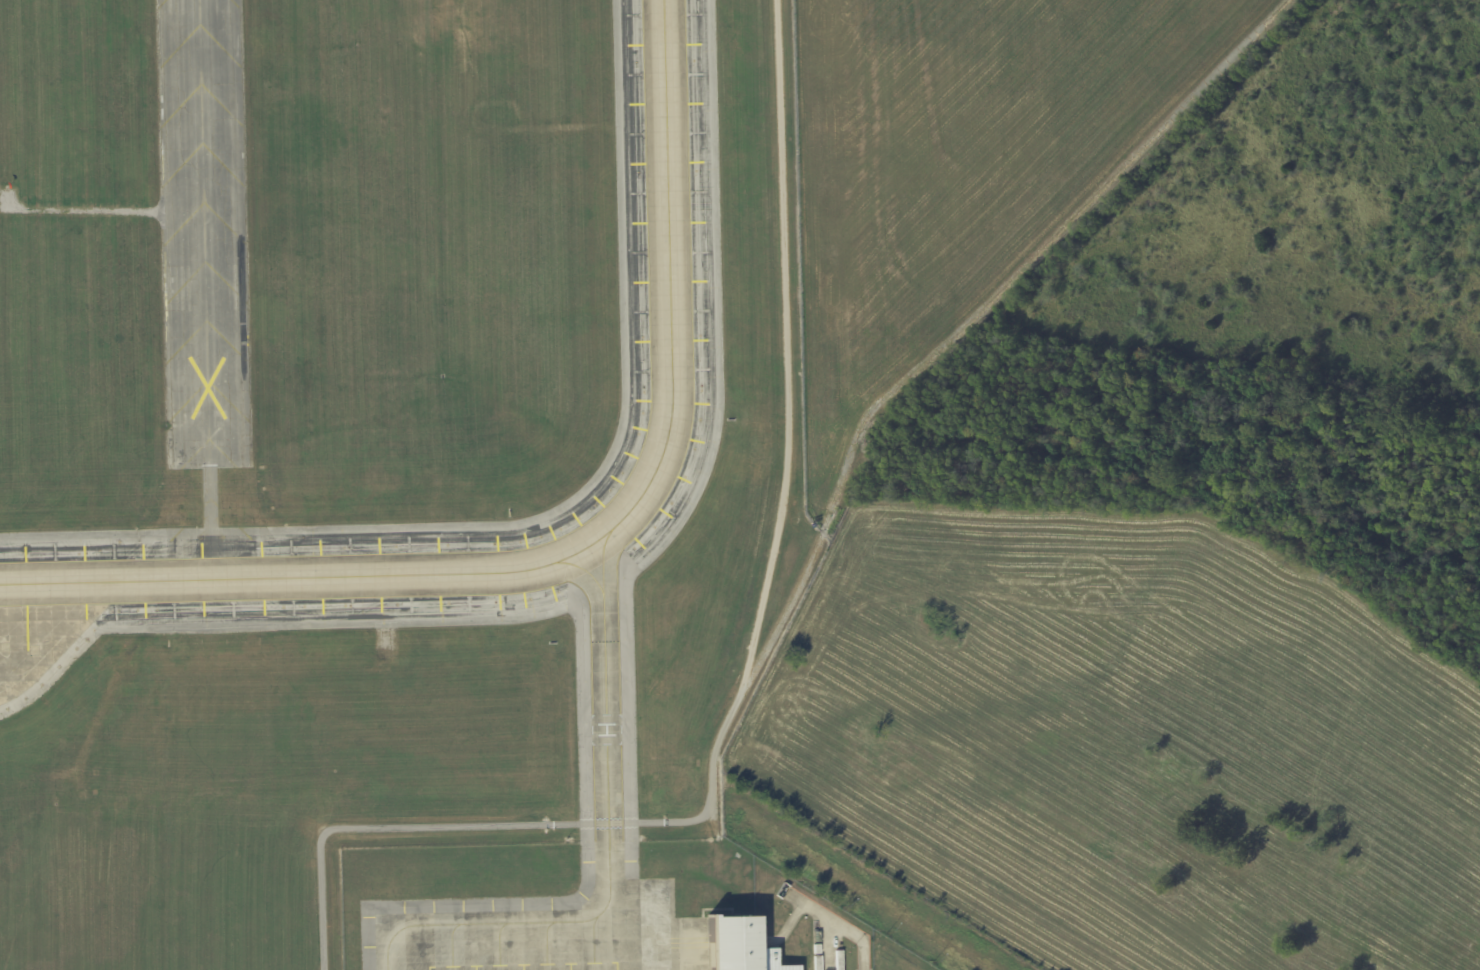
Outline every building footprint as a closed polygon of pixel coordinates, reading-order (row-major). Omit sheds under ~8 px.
[(796,967),(796,969),(710,969),(709,913),(714,913),(714,915),(732,915),(757,915),(757,950),(774,950),(774,968),(796,967)]
